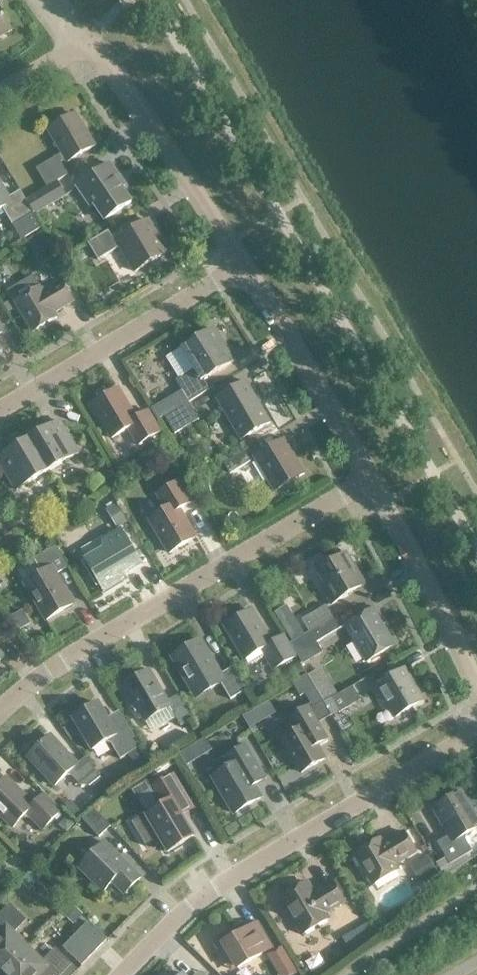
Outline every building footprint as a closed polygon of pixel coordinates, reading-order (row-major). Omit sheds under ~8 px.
[(0,11),(0,37),(12,30),(0,11)] [(36,169),(47,187),(69,175),(61,162),(66,159),(68,162),(94,147),(75,114),(49,129),(63,153),(36,169)] [(110,164),(77,186),(90,206),(94,204),(105,220),(131,202),(116,179),(119,177),(110,164)] [(57,182),(26,201),(35,214),(66,196),(57,182)] [(42,228),(20,191),(8,198),(0,185),(0,209),(3,208),(22,240),(42,228)] [(108,231),(88,243),(98,260),(120,247),(135,272),(168,252),(149,221),(115,241),(108,231)] [(44,231),(27,240),(34,251),(50,241),(44,231)] [(33,277),(9,292),(33,332),(57,318),(54,313),(73,302),(61,281),(42,292),(33,277)] [(181,349),(194,369),(176,380),(189,402),(216,386),(210,376),(234,362),(214,329),(181,349)] [(270,423),(246,381),(217,399),(241,440),(270,423)] [(129,429),(138,445),(160,432),(148,411),(135,418),(118,389),(92,404),(112,439),(129,429)] [(168,415),(165,417),(175,434),(199,420),(189,403),(168,415)] [(161,405),(152,410),(158,421),(165,417),(168,415),(161,405)] [(59,421),(28,440),(48,472),(79,453),(59,421)] [(305,474),(284,439),(254,457),(275,492),(305,474)] [(28,440),(0,456),(0,462),(17,490),(48,472),(28,440)] [(224,464),(230,474),(251,462),(245,451),(224,464)] [(170,553),(196,538),(179,510),(191,503),(179,481),(157,494),(163,506),(162,511),(149,519),(170,553)] [(117,503),(105,510),(116,528),(128,521),(117,503)] [(118,577),(140,564),(121,531),(105,540),(109,547),(87,561),(105,592),(121,582),(118,577)] [(0,541),(0,542),(5,551),(19,543),(13,533),(0,541)] [(56,574),(69,567),(56,545),(34,558),(40,569),(39,575),(25,584),(46,620),(74,604),(56,574)] [(323,589),(332,604),(365,585),(346,554),(318,570),(327,586),(323,589)] [(287,606),(276,613),(292,639),(303,632),(287,606)] [(302,620),(309,632),(333,618),(326,606),(302,620)] [(375,608),(345,626),(367,662),(395,646),(383,625),(385,624),(375,608)] [(22,610),(10,617),(19,630),(30,624),(22,610)] [(264,654),(270,664),(278,660),(282,665),(296,657),(283,636),(271,643),(251,610),(225,625),(245,660),(258,652),(264,654)] [(340,629),(333,618),(309,632),(316,643),(340,629)] [(309,632),(291,643),(303,664),(321,653),(316,643),(309,632)] [(231,700),(247,690),(233,667),(221,675),(200,640),(172,657),(181,672),(180,675),(184,682),(188,683),(196,698),(221,683),(231,700)] [(385,711),(391,708),(397,717),(423,701),(404,669),(371,688),(385,711)] [(181,726),(194,719),(179,695),(168,702),(149,670),(123,686),(135,706),(132,707),(131,711),(136,719),(139,720),(142,718),(145,722),(170,707),(181,726)] [(307,676),(292,685),(300,698),(305,695),(313,709),(323,703),(307,676)] [(352,686),(331,699),(339,713),(361,700),(352,686)] [(98,703),(73,718),(92,750),(105,742),(111,744),(120,759),(141,747),(130,728),(117,735),(98,703)] [(302,773),(325,760),(316,746),(327,739),(308,707),(288,719),(296,731),(282,739),(302,773)] [(81,786),(90,786),(101,777),(85,758),(77,764),(50,736),(28,756),(55,786),(66,776),(72,776),(81,786)] [(234,813),(261,797),(254,785),(266,778),(247,746),(225,759),(229,767),(212,777),(234,813)] [(192,747),(180,754),(187,766),(199,758),(192,747)] [(118,772),(105,781),(111,790),(124,781),(118,772)] [(150,789),(161,806),(146,815),(168,852),(194,837),(178,809),(189,803),(173,775),(150,789)] [(30,817),(43,830),(61,812),(43,794),(33,805),(6,778),(0,784),(0,815),(13,828),(23,817),(30,817)] [(100,781),(93,788),(103,799),(110,792),(100,781)] [(472,852),(466,840),(467,834),(476,828),(476,819),(461,791),(433,808),(450,836),(437,843),(450,865),(472,852)] [(82,819),(99,837),(111,827),(94,808),(82,819)] [(67,818),(59,826),(66,833),(74,825),(67,818)] [(373,885),(399,870),(396,865),(416,853),(404,832),(383,844),(380,839),(354,854),(373,885)] [(125,894),(141,878),(104,842),(79,868),(103,892),(113,882),(125,894)] [(429,857),(416,865),(425,879),(438,872),(429,857)] [(307,882),(281,898),(302,935),(329,919),(326,914),(345,902),(332,882),(314,893),(307,882)] [(3,973),(27,948),(12,933),(24,921),(10,907),(0,917),(0,970),(3,973)] [(72,907),(64,916),(73,925),(81,916),(72,907)] [(367,922),(355,930),(362,943),(375,935),(367,922)] [(90,924),(68,946),(72,950),(68,953),(82,967),(107,941),(90,924)] [(232,958),(238,969),(271,949),(257,924),(238,935),(235,929),(215,941),(227,961),(232,958)] [(27,948),(3,973),(6,974),(60,974),(69,965),(55,951),(43,964),(27,948)] [(280,949),(270,955),(278,969),(288,963),(280,949)]
